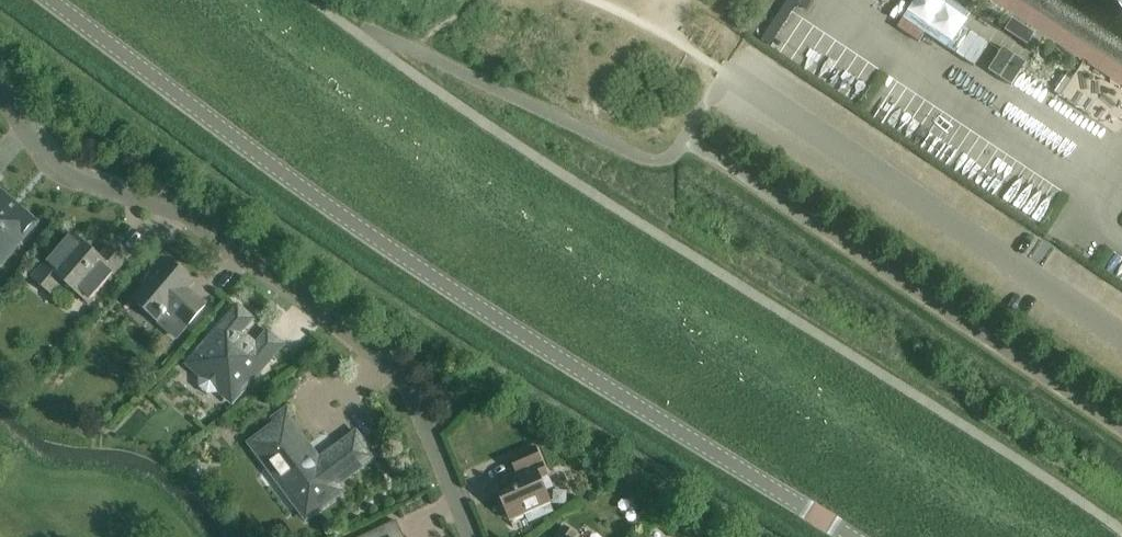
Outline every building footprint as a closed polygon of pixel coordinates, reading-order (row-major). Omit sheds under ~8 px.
[(970,14),(978,3),(974,0),(910,0),(907,6),(973,50),(989,27),(970,14)] [(995,42),(1024,63),(1038,45),(1009,24),(995,42)] [(811,55),(825,63),(835,46),(821,38),(811,55)] [(1023,115),(1041,118),(1043,104),(1025,102),(1023,115)] [(1029,162),(1023,173),(1054,189),(1060,178),(1029,162)] [(1019,198),(1028,185),(1000,166),(991,179),(1019,198)] [(1022,200),(1043,212),(1053,195),(1032,183),(1022,200)] [(0,266),(18,246),(15,243),(32,223),(0,195),(0,266)] [(110,247),(100,259),(72,235),(33,279),(51,295),(63,282),(88,303),(125,260),(110,247)] [(187,289),(193,283),(166,260),(160,266),(157,264),(143,280),(152,288),(137,304),(158,322),(168,310),(187,326),(205,305),(187,289)] [(267,334),(256,348),(239,333),(251,320),(238,308),(189,365),(232,402),(281,346),(267,334)] [(323,455),(316,461),(286,421),(294,416),(287,407),(270,420),(276,427),(253,444),(306,516),(325,502),(327,505),(341,494),(334,485),(374,456),(357,433),(325,457),(323,455)] [(526,514),(529,522),(552,512),(548,504),(550,503),(545,491),(553,487),(548,476),(535,448),(510,459),(522,486),(499,496),(510,521),(526,514)] [(396,521),(363,536),(403,536),(396,521)] [(576,536),(565,528),(558,536),(576,536)]
